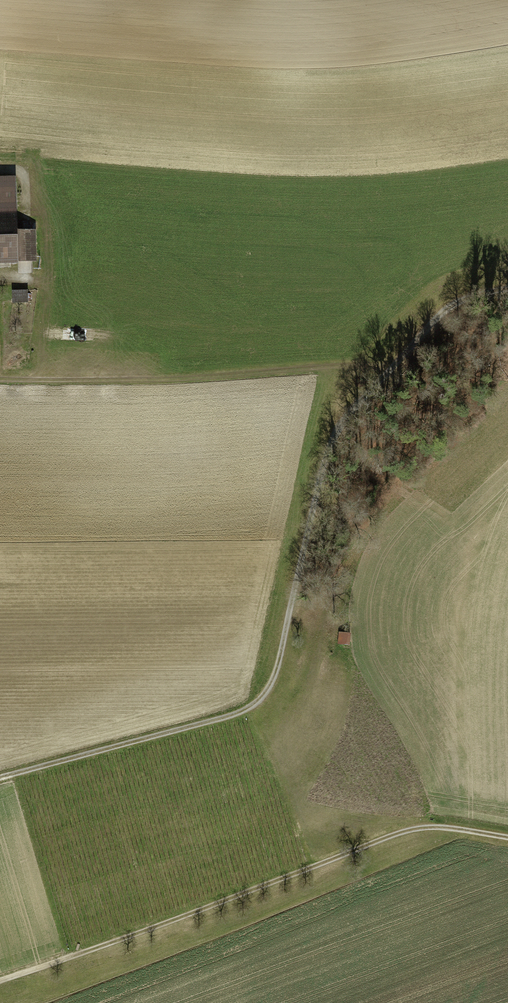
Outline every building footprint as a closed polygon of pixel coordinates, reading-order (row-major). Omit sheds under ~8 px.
[(0,182),(0,268),(36,266),(34,228),(23,229),(21,181),(0,182)] [(14,302),(29,301),(29,290),(14,290),(14,302)] [(339,644),(352,644),(352,631),(339,631),(339,644)]
